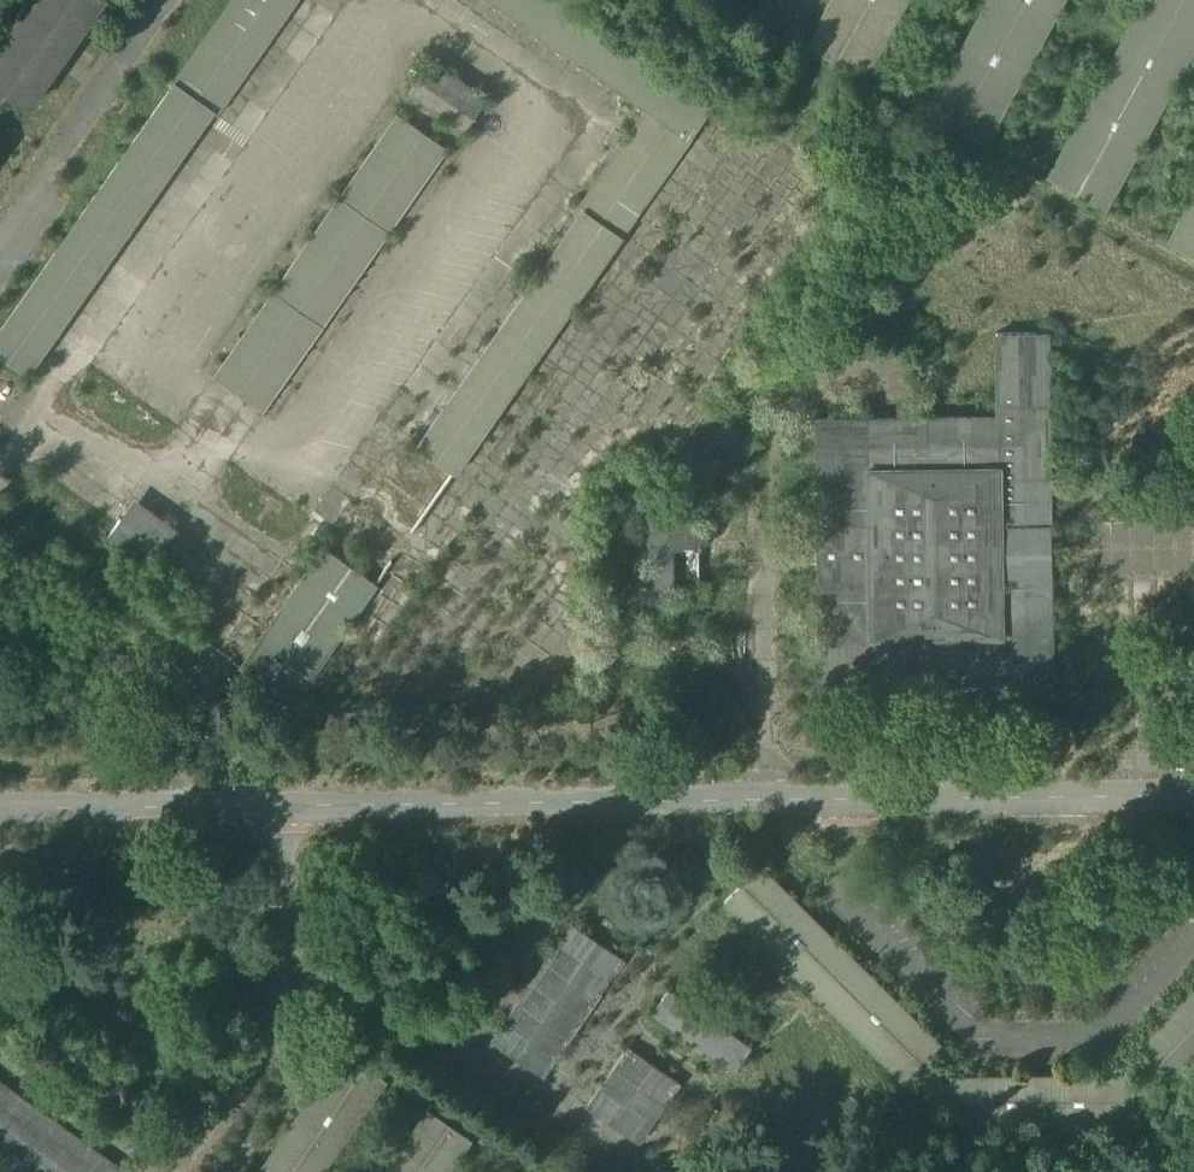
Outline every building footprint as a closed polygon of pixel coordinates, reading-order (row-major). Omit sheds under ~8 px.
[(287,0),(225,0),(0,354),(45,382),(287,0)] [(104,0),(28,0),(0,47),(0,81),(41,106),(104,0)] [(805,46),(862,77),(905,0),(830,0),(805,46)] [(927,112),(985,144),(1063,0),(988,0),(927,112)] [(435,55),(410,87),(464,129),(489,97),(435,55)] [(216,378),(269,412),(447,143),(394,108),(216,378)] [(1168,243),(1193,257),(1193,195),(1168,243)] [(996,333),(997,417),(816,419),(819,687),(999,684),(999,695),(1050,693),(1050,333),(996,333)] [(721,422),(712,444),(747,458),(756,436),(721,422)] [(136,495),(108,538),(151,565),(179,522),(136,495)] [(701,514),(647,514),(646,589),(700,590),(701,514)] [(297,704),(380,581),(325,544),(242,667),(297,704)] [(938,1047),(758,868),(723,903),(904,1082),(916,1069),(927,1059),(938,1047)] [(490,1041),(545,1076),(624,954),(570,919),(490,1041)] [(735,1070),(754,1043),(669,986),(651,1013),(735,1070)] [(627,1042),(585,1106),(640,1142),(682,1079),(627,1042)] [(258,1171),(321,1171),(385,1080),(342,1051),(258,1171)] [(0,1082),(0,1158),(19,1171),(124,1171),(125,1171),(0,1082)] [(384,1171),(447,1171),(470,1139),(427,1110),(384,1171)]
